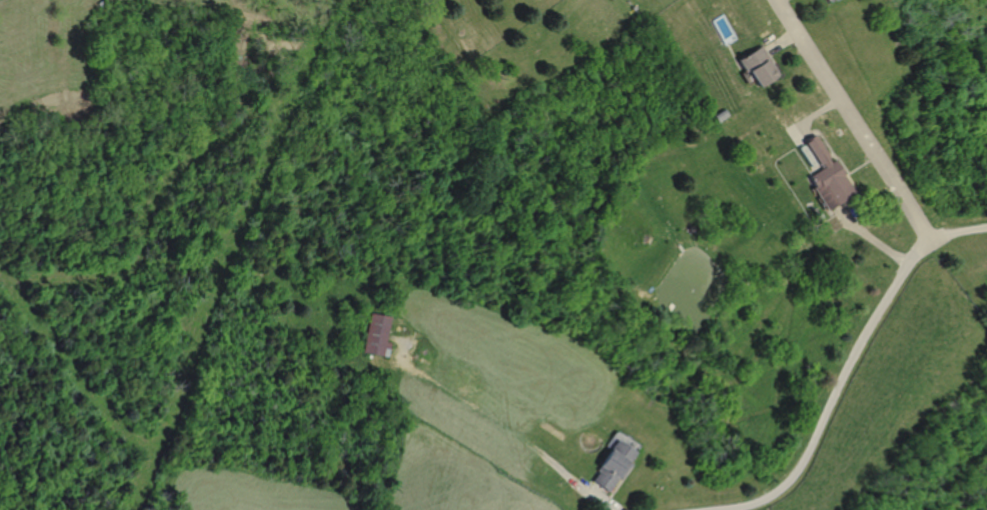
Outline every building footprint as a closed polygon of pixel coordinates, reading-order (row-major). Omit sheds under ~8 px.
[(775,77),(761,47),(736,59),(750,89),(775,77)] [(820,210),(849,194),(831,160),(827,162),(812,134),(799,141),(813,169),(801,176),(820,210)] [(357,352),(379,356),(385,317),(363,313),(357,352)] [(586,482),(604,493),(630,453),(609,439),(591,466),(595,469),(586,482)]
